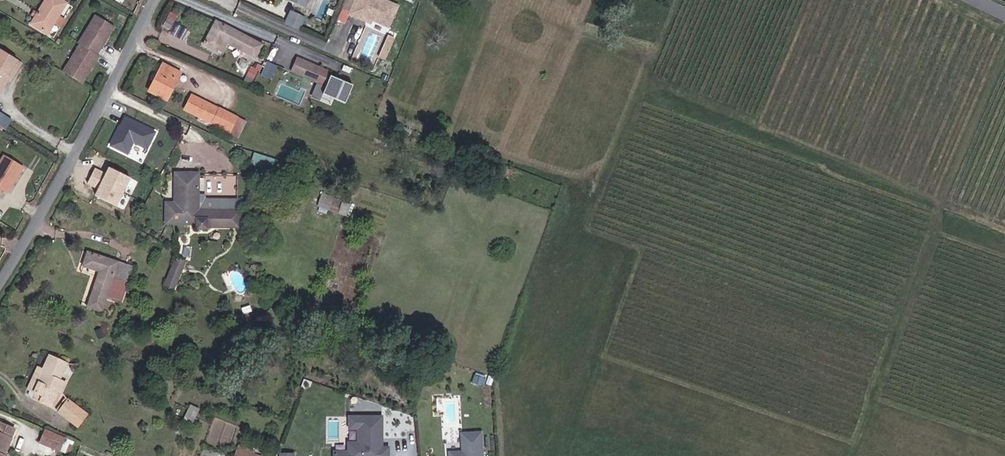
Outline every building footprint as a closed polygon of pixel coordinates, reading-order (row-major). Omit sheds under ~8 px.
[(41,28),(59,0),(38,0),(26,19),(41,28)] [(343,7),(352,10),(351,12),(366,17),(368,14),(373,16),(390,23),(399,2),(393,0),(346,0),(343,7)] [(48,57),(82,79),(117,23),(83,2),(48,57)] [(297,21),(303,8),(293,3),(287,17),(297,21)] [(170,27),(177,15),(172,12),(165,24),(170,27)] [(259,58),(265,44),(219,22),(208,46),(220,52),(225,42),(259,58)] [(380,53),(388,56),(392,45),(384,43),(380,53)] [(9,73),(7,71),(16,55),(1,46),(0,47),(0,86),(9,73)] [(9,73),(12,75),(22,59),(16,55),(7,71),(9,73)] [(293,71),(330,86),(335,71),(299,57),(293,71)] [(254,60),(249,58),(245,67),(250,70),(254,60)] [(149,86),(166,94),(179,67),(162,59),(149,86)] [(193,97),(186,110),(232,132),(238,120),(193,97)] [(12,118),(0,112),(0,124),(7,128),(12,118)] [(123,115),(109,145),(128,154),(134,143),(148,149),(157,130),(123,115)] [(254,153),(252,163),(271,166),(273,156),(254,153)] [(3,190),(19,168),(2,156),(0,159),(0,188),(3,190)] [(90,197),(122,206),(131,176),(104,167),(103,170),(93,167),(87,184),(94,186),(90,197)] [(236,204),(196,201),(198,168),(175,167),(172,201),(172,208),(163,207),(163,215),(194,217),(194,222),(206,223),(207,218),(235,220),(236,204)] [(343,215),(347,202),(325,194),(323,201),(336,205),(334,212),(343,215)] [(321,207),(334,212),(336,205),(323,201),(321,207)] [(116,295),(127,262),(83,247),(79,261),(96,267),(85,301),(97,306),(102,290),(116,295)] [(170,281),(181,285),(191,261),(181,257),(170,281)] [(40,393),(37,400),(50,405),(57,390),(58,391),(63,380),(56,378),(62,361),(45,354),(39,369),(34,367),(26,387),(40,393)] [(475,380),(485,383),(489,375),(479,372),(475,380)] [(40,393),(26,387),(24,393),(29,397),(37,400),(40,393)] [(66,409),(62,414),(78,426),(87,413),(70,400),(64,408),(66,409)] [(194,422),(200,407),(190,404),(185,419),(194,422)] [(381,408),(349,408),(349,420),(358,420),(358,434),(348,434),(348,444),(334,444),(334,455),(349,455),(349,454),(389,453),(389,439),(381,439),(381,408)] [(9,419),(0,416),(0,444),(9,419)] [(55,449),(61,434),(41,425),(35,441),(55,449)] [(484,428),(463,429),(464,446),(452,447),(453,455),(485,455),(484,428)] [(64,453),(70,437),(61,434),(55,449),(64,453)] [(294,447),(274,447),(270,455),(294,455),(294,447)]
